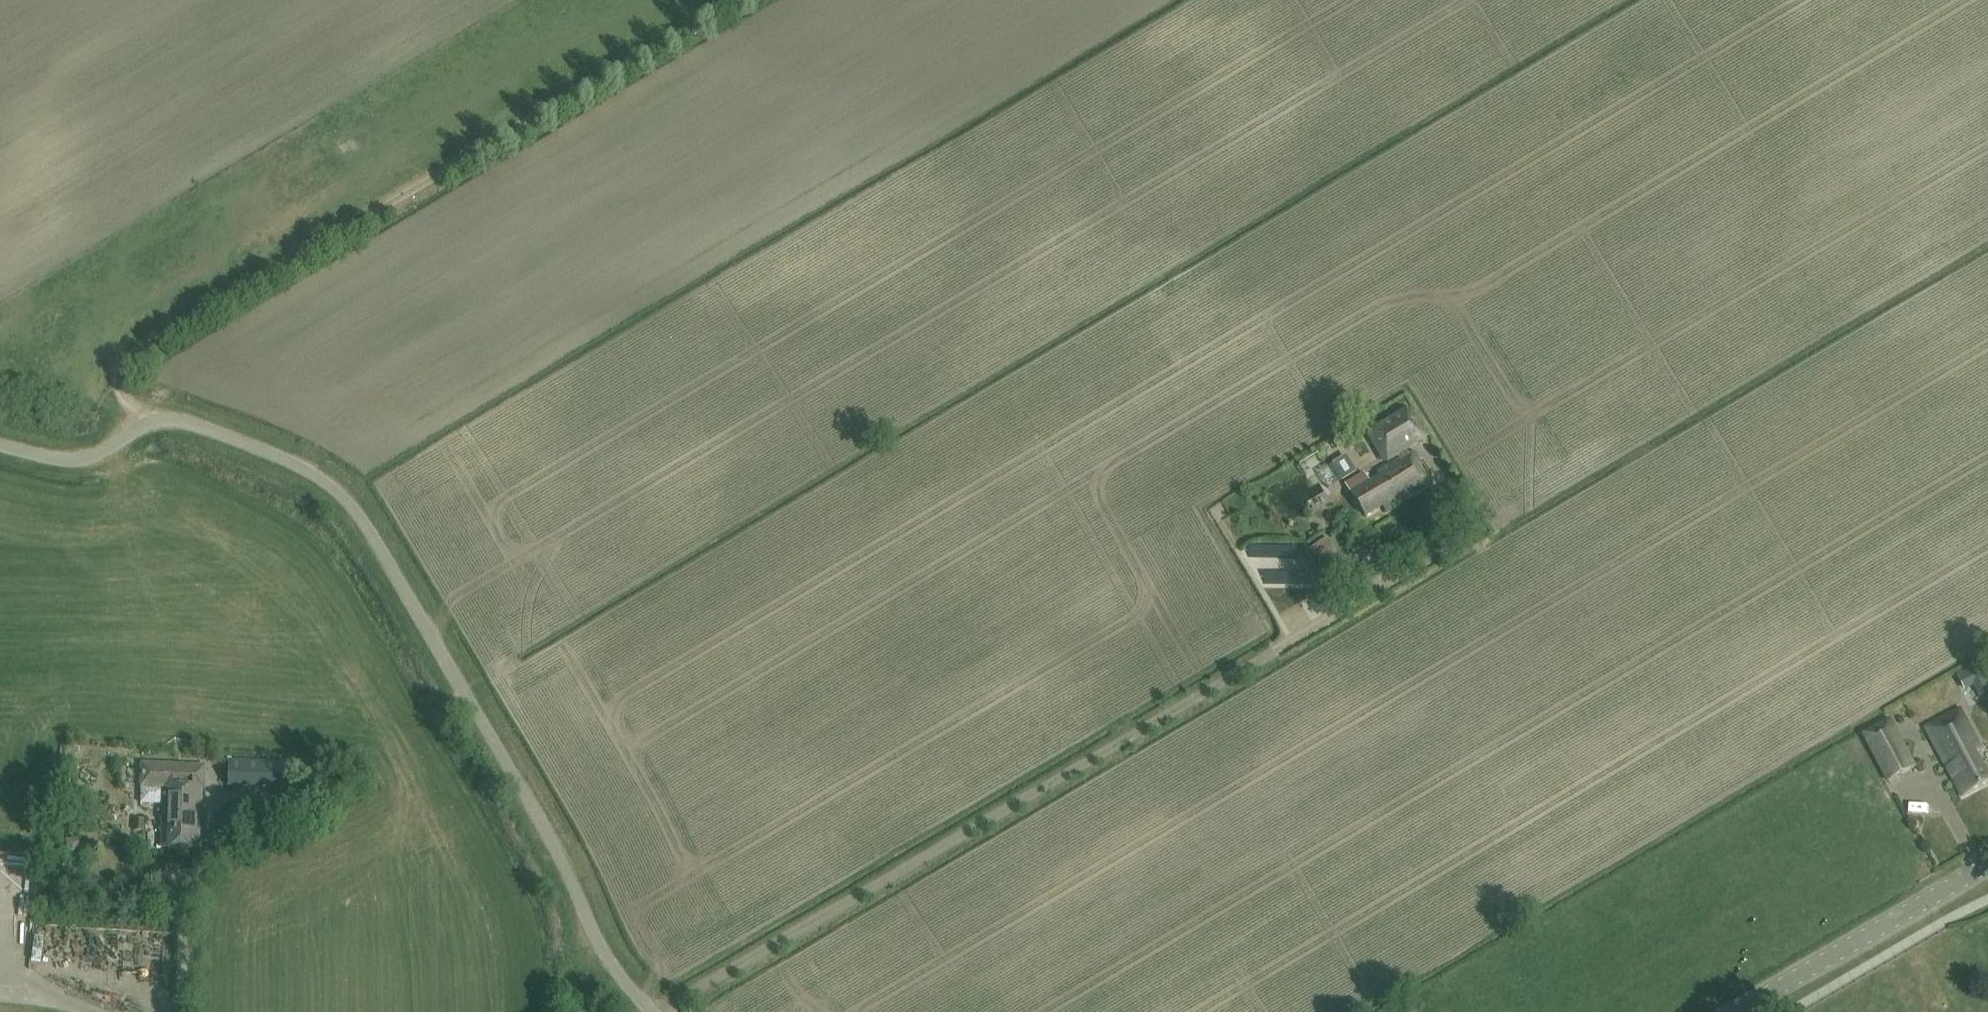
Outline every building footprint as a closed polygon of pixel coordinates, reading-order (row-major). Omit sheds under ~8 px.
[(14,317),(9,306),(0,311),(0,322),(1,324),(14,317)] [(1406,450),(1428,437),(1410,407),(1365,433),(1383,464),(1397,456),(1406,450)] [(1413,453),(1409,455),(1406,450),(1397,456),(1399,459),(1377,472),(1380,477),(1370,483),(1363,473),(1345,484),(1351,495),(1351,494),(1365,516),(1382,505),(1385,510),(1431,482),(1413,453)] [(1340,561),(1328,542),(1310,552),(1322,572),(1340,561)] [(1987,783),(1987,776),(1976,752),(1981,749),(1960,710),(1927,728),(1963,796),(1987,783)] [(1917,766),(1892,718),(1862,734),(1888,782),(1917,766)] [(204,789),(204,766),(142,764),(141,804),(163,805),(162,848),(200,849),(201,789),(204,789)] [(292,788),(292,765),(228,764),(228,787),(292,788)]
